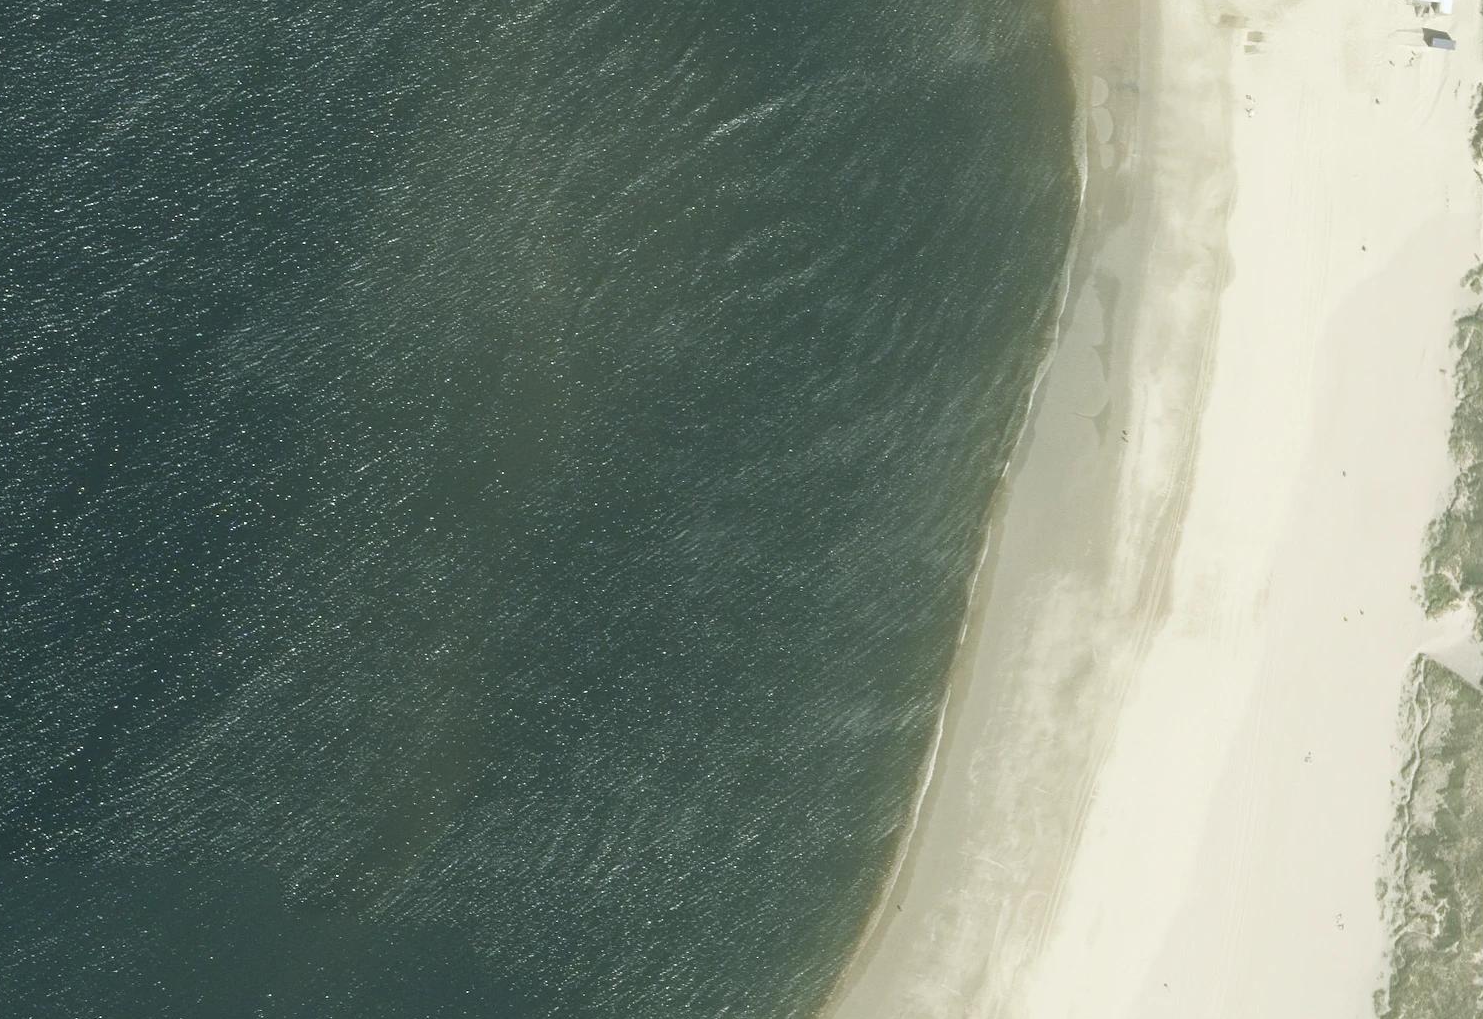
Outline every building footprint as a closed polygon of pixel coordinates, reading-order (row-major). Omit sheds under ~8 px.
[(1436,2),(1434,14),(1447,15),(1450,0),(1418,0),(1436,2)]
